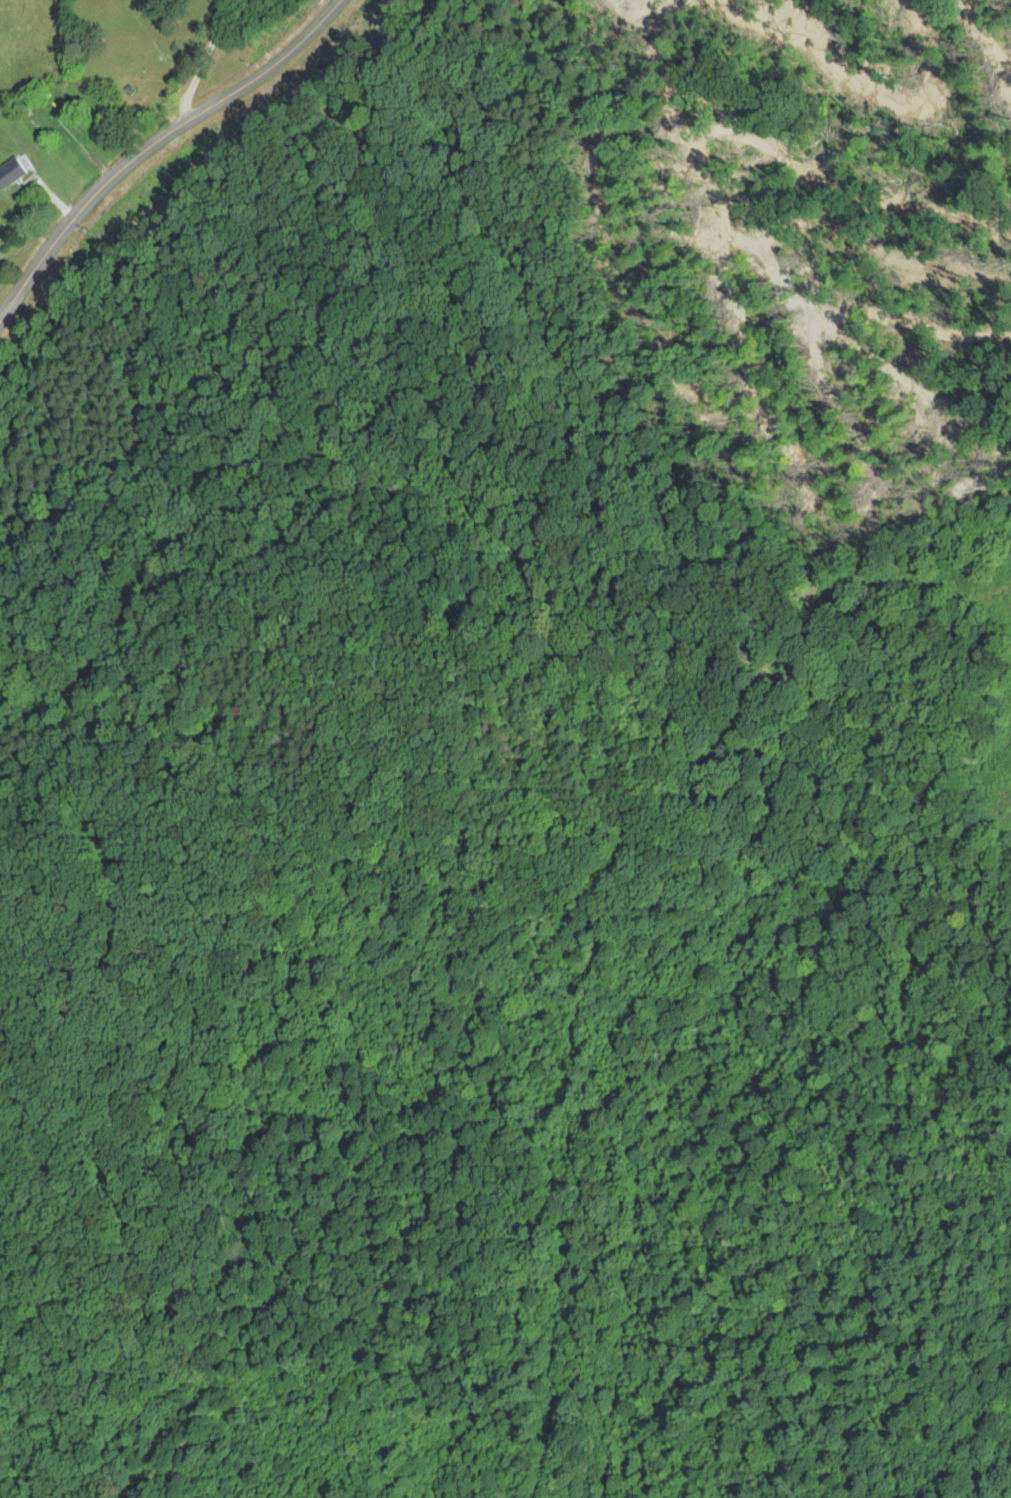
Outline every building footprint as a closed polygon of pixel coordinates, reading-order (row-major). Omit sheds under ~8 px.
[(7,193),(38,172),(26,154),(0,172),(0,182),(7,193)]
